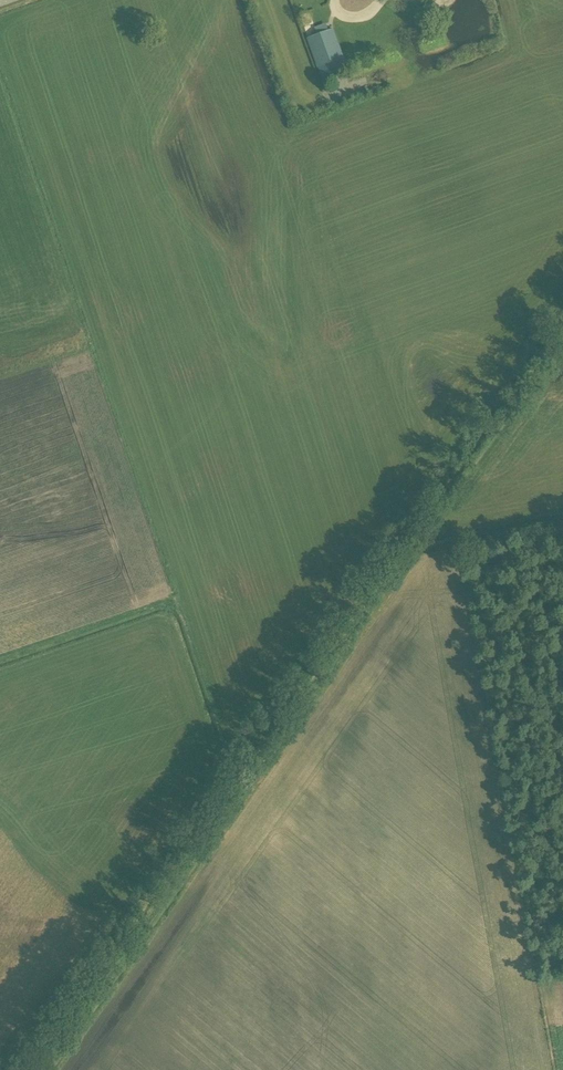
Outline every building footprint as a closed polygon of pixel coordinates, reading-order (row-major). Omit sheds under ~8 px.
[(318,68),(344,59),(333,28),(307,38),(318,68)]
